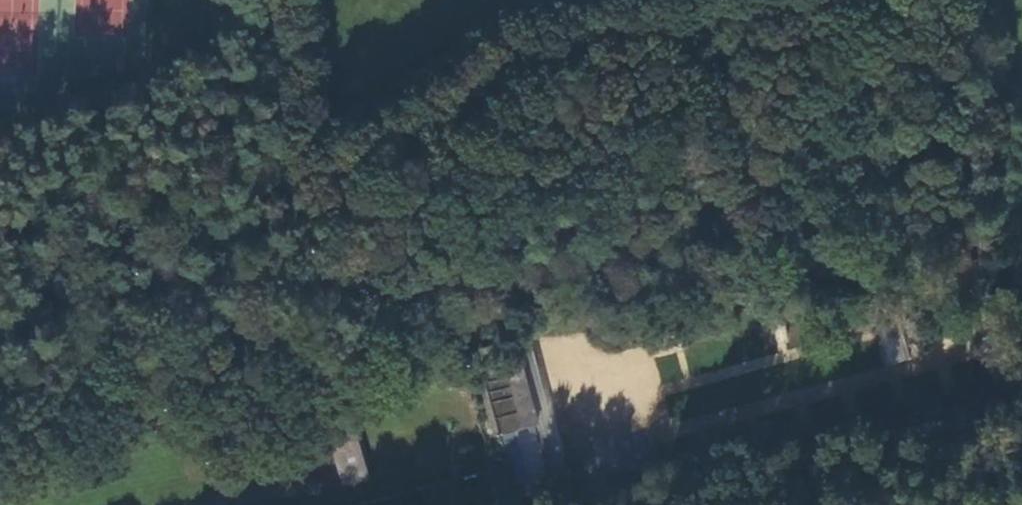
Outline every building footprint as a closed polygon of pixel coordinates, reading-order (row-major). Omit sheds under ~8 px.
[(565,466),(529,336),(515,338),(515,339),(539,425),(537,426),(548,470),(565,466)] [(498,437),(537,426),(539,425),(515,339),(474,350),(498,437)] [(324,418),(343,486),(368,479),(349,411),(324,418)]
